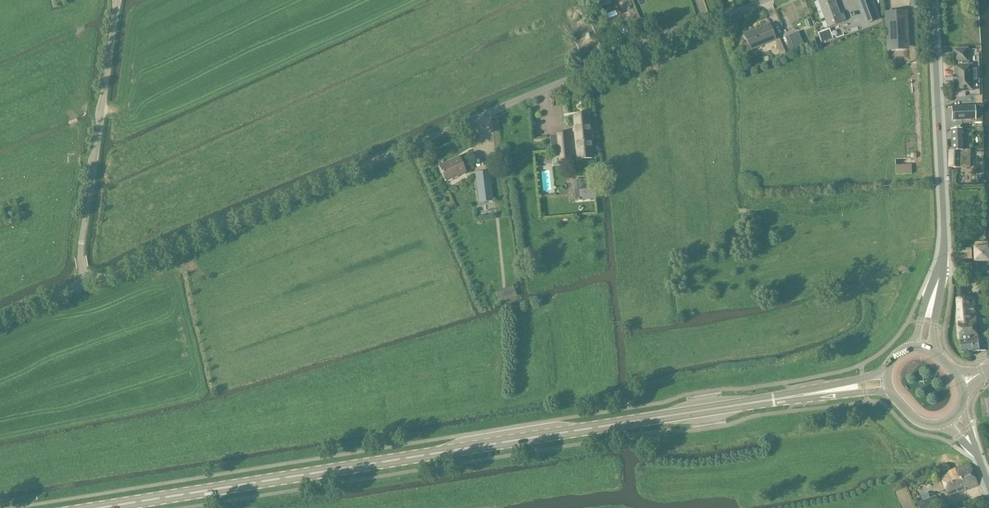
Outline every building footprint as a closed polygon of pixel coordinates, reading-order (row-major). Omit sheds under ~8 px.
[(842,23),(834,0),(818,0),(829,28),(842,23)] [(865,25),(878,19),(871,0),(856,0),(865,25)] [(911,7),(914,6),(915,15),(921,15),(920,0),(910,0),(911,7)] [(909,39),(907,11),(885,12),(887,40),(909,39)] [(851,31),(862,28),(858,12),(846,15),(851,31)] [(769,24),(744,35),(750,50),(776,40),(769,24)] [(830,29),(818,34),(821,43),(833,39),(830,29)] [(798,32),(790,35),(795,49),(803,45),(798,32)] [(775,41),(781,55),(789,52),(783,38),(775,41)] [(810,41),(814,52),(822,49),(818,38),(810,41)] [(967,49),(953,50),(954,62),(955,62),(955,66),(954,66),(956,92),(972,91),(971,80),(976,80),(976,69),(971,70),(971,65),(966,65),(966,62),(967,62),(967,49)] [(974,105),(948,106),(949,121),(975,120),(974,105)] [(588,114),(574,115),(578,160),(592,159),(588,114)] [(951,150),(948,150),(949,168),(961,167),(970,167),(970,150),(963,150),(962,130),(951,130),(951,150)] [(560,162),(570,161),(567,133),(557,134),(558,146),(551,147),(552,152),(559,151),(560,162)] [(447,181),(466,172),(459,157),(440,166),(447,181)] [(911,164),(895,165),(896,175),(912,174),(911,164)] [(475,173),(479,203),(494,202),(490,171),(475,173)] [(579,180),(580,200),(596,199),(594,179),(579,180)] [(513,285),(495,292),(499,303),(517,296),(513,285)] [(957,298),(961,341),(974,339),(974,338),(978,337),(975,297),(957,298)] [(961,343),(962,353),(980,351),(979,342),(988,341),(988,336),(978,337),(974,338),(974,339),(961,341),(961,343)] [(959,468),(966,489),(978,484),(970,464),(959,468)] [(966,490),(966,489),(959,468),(941,475),(949,496),(966,490)] [(917,502),(919,507),(936,507),(940,507),(937,496),(917,502)]
